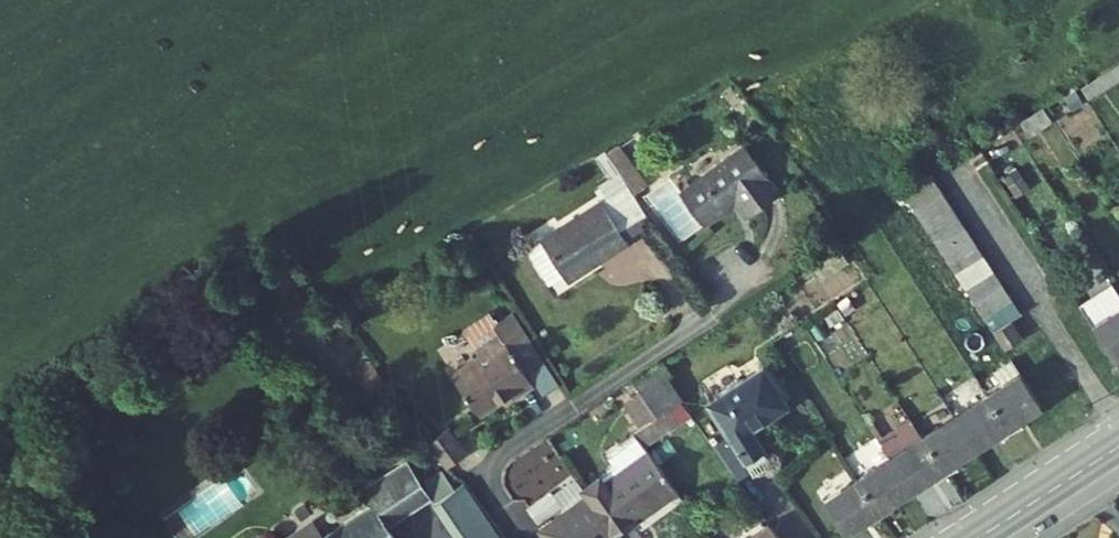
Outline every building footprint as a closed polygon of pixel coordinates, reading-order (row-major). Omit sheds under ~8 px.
[(751,152),(686,199),(711,232),(743,208),(753,221),(784,198),(751,152)] [(930,174),(902,192),(909,203),(937,185),(930,174)] [(937,185),(909,203),(918,218),(946,200),(937,185)] [(632,186),(530,255),(555,291),(571,280),(576,286),(635,246),(627,233),(653,216),(632,186)] [(955,213),(946,200),(918,218),(927,232),(955,213)] [(964,227),(955,213),(927,232),(936,245),(964,227)] [(973,240),(964,227),(936,245),(945,259),(973,240)] [(982,255),(973,240),(945,259),(954,273),(982,255)] [(991,269),(982,255),(954,273),(963,287),(991,269)] [(1000,282),(991,269),(963,287),(971,301),(1000,282)] [(1009,297),(1000,282),(971,301),(981,315),(1009,297)] [(1083,309),(1117,362),(1118,360),(1118,294),(1115,288),(1083,309)] [(1017,309),(1009,297),(981,315),(989,328),(1017,309)] [(1021,314),(1017,309),(989,328),(1003,350),(1020,339),(1009,322),(1021,314)] [(491,360),(464,379),(492,417),(523,395),(527,400),(547,385),(538,373),(555,361),(524,317),(505,331),(510,338),(487,354),(491,360)] [(665,363),(642,378),(655,397),(668,416),(678,409),(690,402),(665,363)] [(988,399),(1013,438),(1024,431),(1020,424),(1042,410),(1012,364),(995,375),(1003,389),(988,399)] [(764,373),(711,408),(756,476),(776,462),(755,430),(788,408),(764,373)] [(655,397),(639,408),(651,427),(668,416),(655,397)] [(1003,444),(1013,438),(988,399),(956,420),(977,452),(999,438),(1003,444)] [(678,409),(668,416),(651,427),(643,432),(648,440),(653,448),(688,425),(678,409)] [(955,466),(977,452),(956,420),(922,441),(947,480),(959,472),(955,466)] [(440,451),(457,477),(477,463),(460,438),(440,451)] [(653,448),(648,440),(623,457),(630,468),(594,492),(600,501),(625,537),(629,537),(688,499),(653,448)] [(936,487),(947,480),(922,441),(889,463),(910,495),(932,481),(936,487)] [(888,509),(910,495),(889,463),(857,483),(882,522),(893,515),(888,509)] [(389,526),(430,498),(407,464),(366,491),(376,506),(352,522),(356,528),(342,537),(397,537),(389,526)] [(499,536),(466,480),(432,501),(454,537),(495,537),(499,536)] [(871,529),(882,522),(857,483),(825,504),(846,536),(867,522),(871,529)] [(600,501),(552,533),(556,537),(625,537),(600,501)] [(773,527),(756,537),(781,537),(773,527)]
